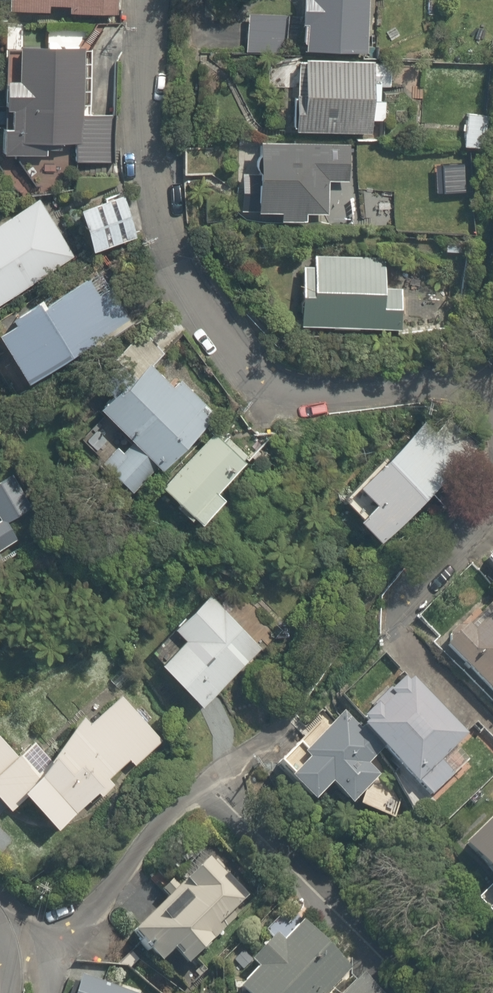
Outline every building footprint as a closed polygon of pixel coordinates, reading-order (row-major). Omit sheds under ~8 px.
[(11,10),(42,10),(42,2),(57,2),(57,10),(113,11),(113,0),(11,0),(11,10)] [(243,49),(295,49),(295,0),(243,0),(243,49)] [(357,0),(301,0),(300,49),(356,50),(357,0)] [(0,76),(0,111),(3,111),(2,129),(0,129),(0,154),(46,155),(46,144),(67,144),(66,158),(117,160),(118,113),(76,111),(79,37),(9,35),(7,77),(0,76)] [(379,86),(388,86),(388,58),(292,58),(293,134),(363,133),(363,120),(385,120),(385,102),(379,102),(379,86)] [(491,113),(462,108),(455,147),(484,152),(491,113)] [(270,218),(302,219),(302,210),(323,211),(324,176),(344,177),(345,139),(246,136),(244,207),(270,207),(270,218)] [(223,145),(181,143),(180,174),(222,175),(223,145)] [(465,164),(436,165),(438,194),(468,192),(465,164)] [(116,189),(68,206),(83,249),(131,232),(116,189)] [(0,215),(0,293),(61,259),(28,199),(0,215)] [(399,326),(398,282),(378,282),(378,251),(292,251),(292,327),(399,326)] [(29,293),(0,309),(0,359),(12,380),(109,328),(80,275),(33,300),(29,293)] [(88,404),(126,444),(101,467),(126,493),(153,468),(210,414),(173,376),(162,386),(136,359),(88,404)] [(359,496),(344,512),(370,539),(464,449),(436,421),(429,428),(417,415),(345,483),(359,496)] [(189,519),(216,493),(210,486),(235,462),(232,458),(236,454),(241,459),(246,454),(226,433),(220,438),(211,428),(153,484),(189,519)] [(236,642),(243,636),(247,632),(217,601),(213,605),(205,612),(194,600),(166,626),(178,639),(168,648),(161,640),(150,649),(157,657),(151,662),(191,705),(247,654),(236,642)] [(443,631),(446,654),(492,704),(492,622),(482,613),(469,628),(456,617),(443,631)] [(356,715),(359,718),(353,725),(413,781),(429,796),(453,770),(443,761),(455,749),(450,744),(463,730),(402,673),(382,694),(379,691),(356,715)] [(5,810),(19,797),(44,824),(88,783),(94,790),(105,780),(101,775),(122,755),(130,763),(156,739),(112,692),(83,719),(77,712),(39,748),(32,740),(17,754),(0,735),(0,804),(5,810)] [(296,754),(272,771),(293,801),(319,783),(333,804),(371,778),(362,763),(372,756),(342,711),(291,746),(296,754)] [(456,842),(488,889),(492,884),(492,805),(456,842)] [(165,876),(115,930),(151,963),(165,948),(184,966),(220,926),(217,923),(239,899),(226,887),(236,876),(204,846),(171,882),(165,876)] [(280,915),(266,930),(263,928),(239,955),(251,965),(230,990),(234,992),(327,992),(346,971),(280,915)] [(113,986),(69,972),(63,992),(141,992),(143,988),(115,979),(113,986)] [(356,972),(337,992),(379,992),(356,972)]
